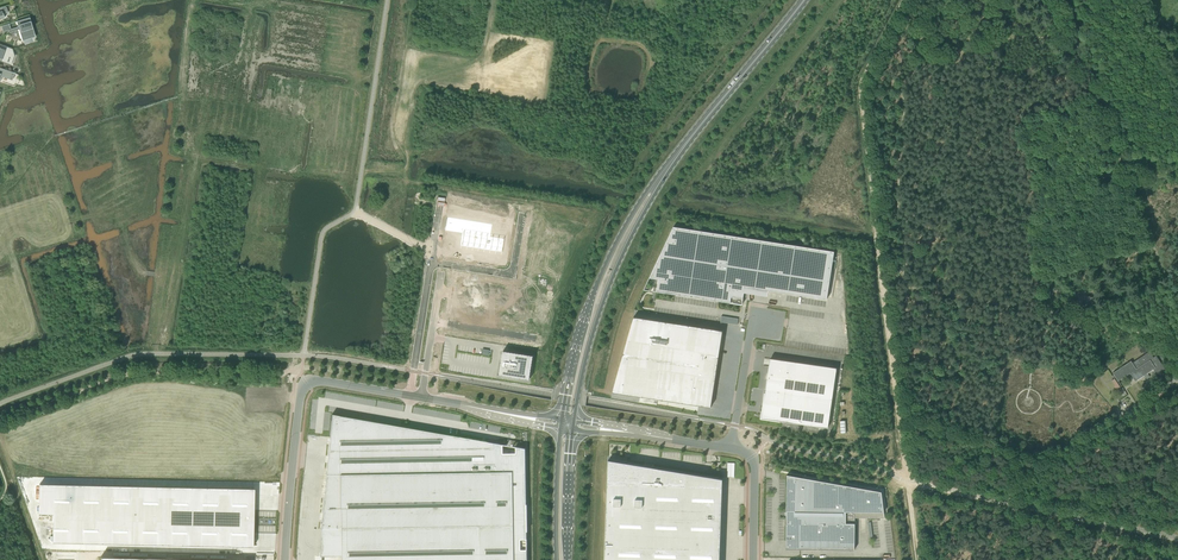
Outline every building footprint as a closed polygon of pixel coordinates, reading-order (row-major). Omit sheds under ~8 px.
[(29,18),(14,22),(15,22),(18,21),(23,36),(21,37),(22,37),(33,34),(29,18)] [(9,24),(1,26),(3,32),(11,29),(9,24)] [(16,47),(22,45),(20,38),(14,40),(16,47)] [(7,62),(9,57),(11,57),(12,53),(15,54),(13,49),(3,45),(1,49),(0,48),(0,60),(7,62)] [(10,79),(11,76),(12,73),(13,72),(0,68),(0,75),(10,79)] [(490,236),(492,224),(458,219),(456,219),(448,217),(447,222),(446,225),(446,230),(455,232),(462,233),(461,242),(460,245),(501,252),(503,243),(504,239),(490,236)] [(673,227),(649,278),(658,279),(657,292),(742,305),(744,287),(826,300),(834,252),(673,227)] [(617,374),(612,392),(633,396),(711,408),(715,382),(719,357),(723,331),(633,317),(617,374)] [(428,364),(432,339),(419,338),(416,362),(428,364)] [(499,375),(500,375),(501,375),(501,376),(503,376),(504,376),(506,376),(507,376),(507,377),(509,377),(510,377),(512,377),(513,377),(513,378),(515,378),(516,378),(518,378),(519,378),(521,379),(522,379),(524,379),(525,379),(527,380),(527,379),(528,380),(529,380),(529,379),(529,378),(530,378),(530,376),(530,375),(530,373),(530,372),(531,370),(531,369),(531,367),(531,366),(532,364),(531,364),(532,363),(532,361),(532,360),(533,358),(532,358),(533,357),(533,356),(532,356),(530,355),(531,355),(529,355),(528,355),(526,355),(525,355),(525,354),(523,354),(522,354),(520,354),(519,354),(519,353),(517,353),(516,353),(514,353),(513,353),(511,352),(510,352),(508,352),(507,352),(505,351),(504,351),(503,351),(503,352),(503,353),(502,353),(502,355),(502,356),(502,358),(502,359),(501,359),(501,361),(501,362),(501,364),(500,363),(500,364),(501,364),(500,368),(500,370),(499,374),(499,375)] [(1112,381),(1115,386),(1114,386),(1116,390),(1121,386),(1118,381),(1130,373),(1135,381),(1153,369),(1158,377),(1166,372),(1156,356),(1154,357),(1150,351),(1132,363),(1131,361),(1112,373),(1115,377),(1113,378),(1114,379),(1112,381)] [(828,428),(836,368),(770,358),(761,418),(828,428)] [(1082,367),(1081,374),(1094,377),(1095,369),(1082,367)] [(525,448),(515,446),(515,447),(516,447),(516,448),(516,453),(511,453),(503,453),(503,445),(503,444),(495,443),(495,444),(495,447),(460,448),(460,437),(458,436),(458,437),(339,416),(332,414),(331,421),(330,436),(322,510),(321,522),(320,529),(321,529),(327,528),(340,528),(341,552),(341,556),(341,559),(527,559),(525,448)] [(702,461),(702,455),(683,454),(682,465),(685,466),(685,460),(702,461)] [(604,559),(719,559),(722,479),(653,468),(653,466),(652,468),(645,466),(627,463),(608,460),(607,476),(604,559)] [(884,518),(881,492),(787,475),(786,541),(800,541),(800,549),(854,550),(855,518),(884,518)] [(39,484),(39,513),(53,513),(52,542),(253,546),(254,489),(39,484)]
